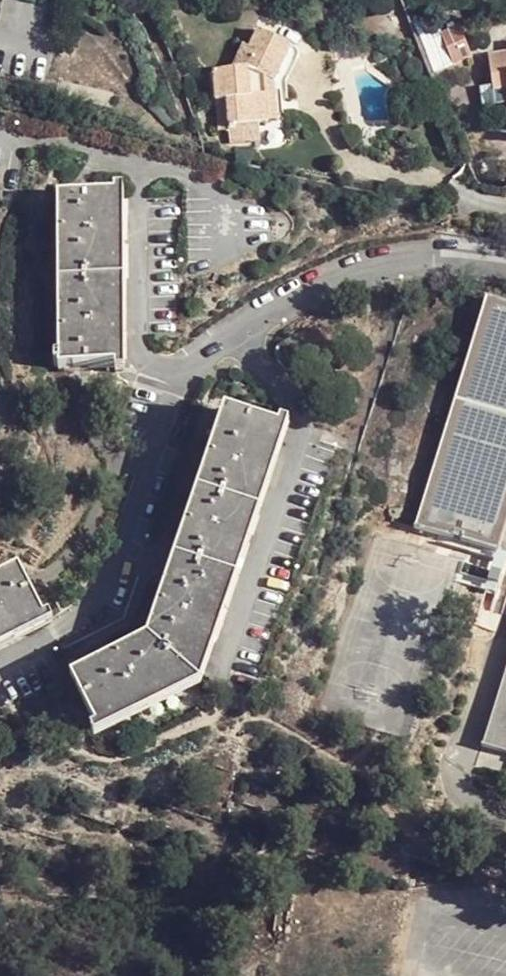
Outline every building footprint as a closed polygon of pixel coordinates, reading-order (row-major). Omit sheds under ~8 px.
[(269,28),(258,50),(263,53),(255,70),(243,69),(225,68),(225,100),(236,101),(235,129),(235,140),(267,142),(269,124),(279,123),(278,79),(286,79),(303,46),(269,28)] [(472,58),(460,29),(440,35),(453,66),(472,58)] [(263,53),(258,50),(253,48),(243,69),(255,70),(263,53)] [(489,57),(492,90),(484,90),(484,102),(505,101),(505,55),(489,57)] [(278,79),(279,123),(287,123),(286,79),(278,79)] [(236,101),(225,100),(225,128),(235,129),(236,101)] [(128,197),(60,196),(60,367),(127,367),(128,197)] [(481,298),(409,526),(499,555),(505,532),(505,305),(481,298)] [(294,432),(237,413),(163,643),(87,676),(109,731),(215,687),(294,432)] [(26,571),(0,583),(0,648),(51,624),(26,571)] [(480,749),(505,757),(505,667),(480,749)]
